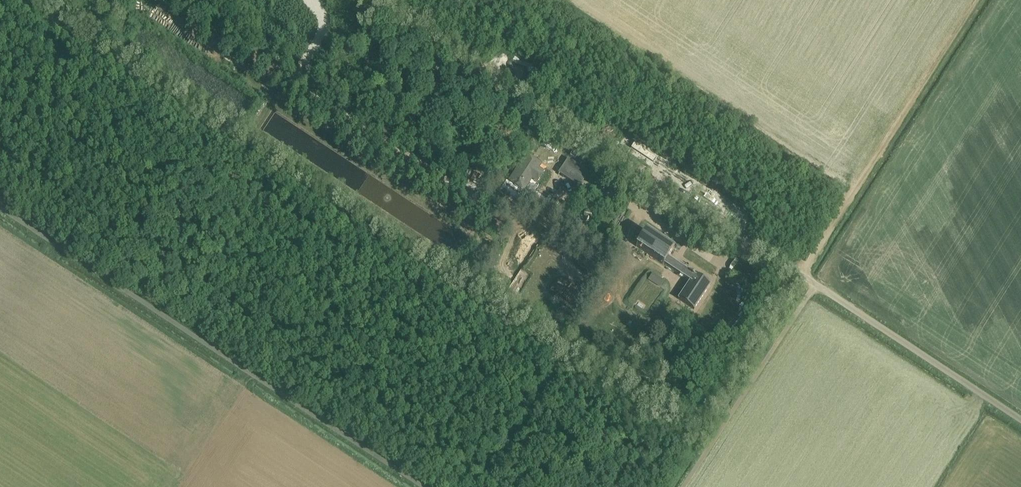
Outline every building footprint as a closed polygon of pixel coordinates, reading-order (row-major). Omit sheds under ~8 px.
[(526,153),(509,181),(525,191),(532,179),(538,183),(545,171),(540,168),(543,164),(526,153)] [(559,173),(581,187),(590,172),(568,158),(559,173)] [(686,228),(701,238),(704,233),(689,223),(686,228)] [(678,299),(694,310),(706,293),(711,284),(695,274),(694,274),(693,274),(668,258),(674,249),(646,231),(636,246),(664,264),(690,281),(678,299)] [(664,280),(653,273),(648,279),(660,287),(664,280)]
